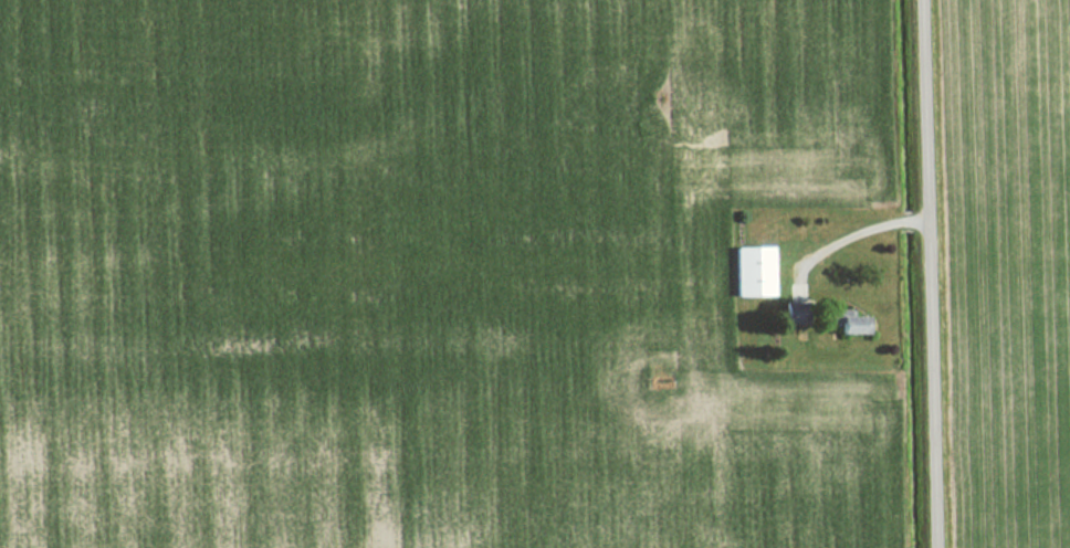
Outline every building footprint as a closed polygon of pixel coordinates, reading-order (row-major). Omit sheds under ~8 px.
[(730,249),(731,297),(770,296),(770,279),(769,279),(768,248),(730,249)]
